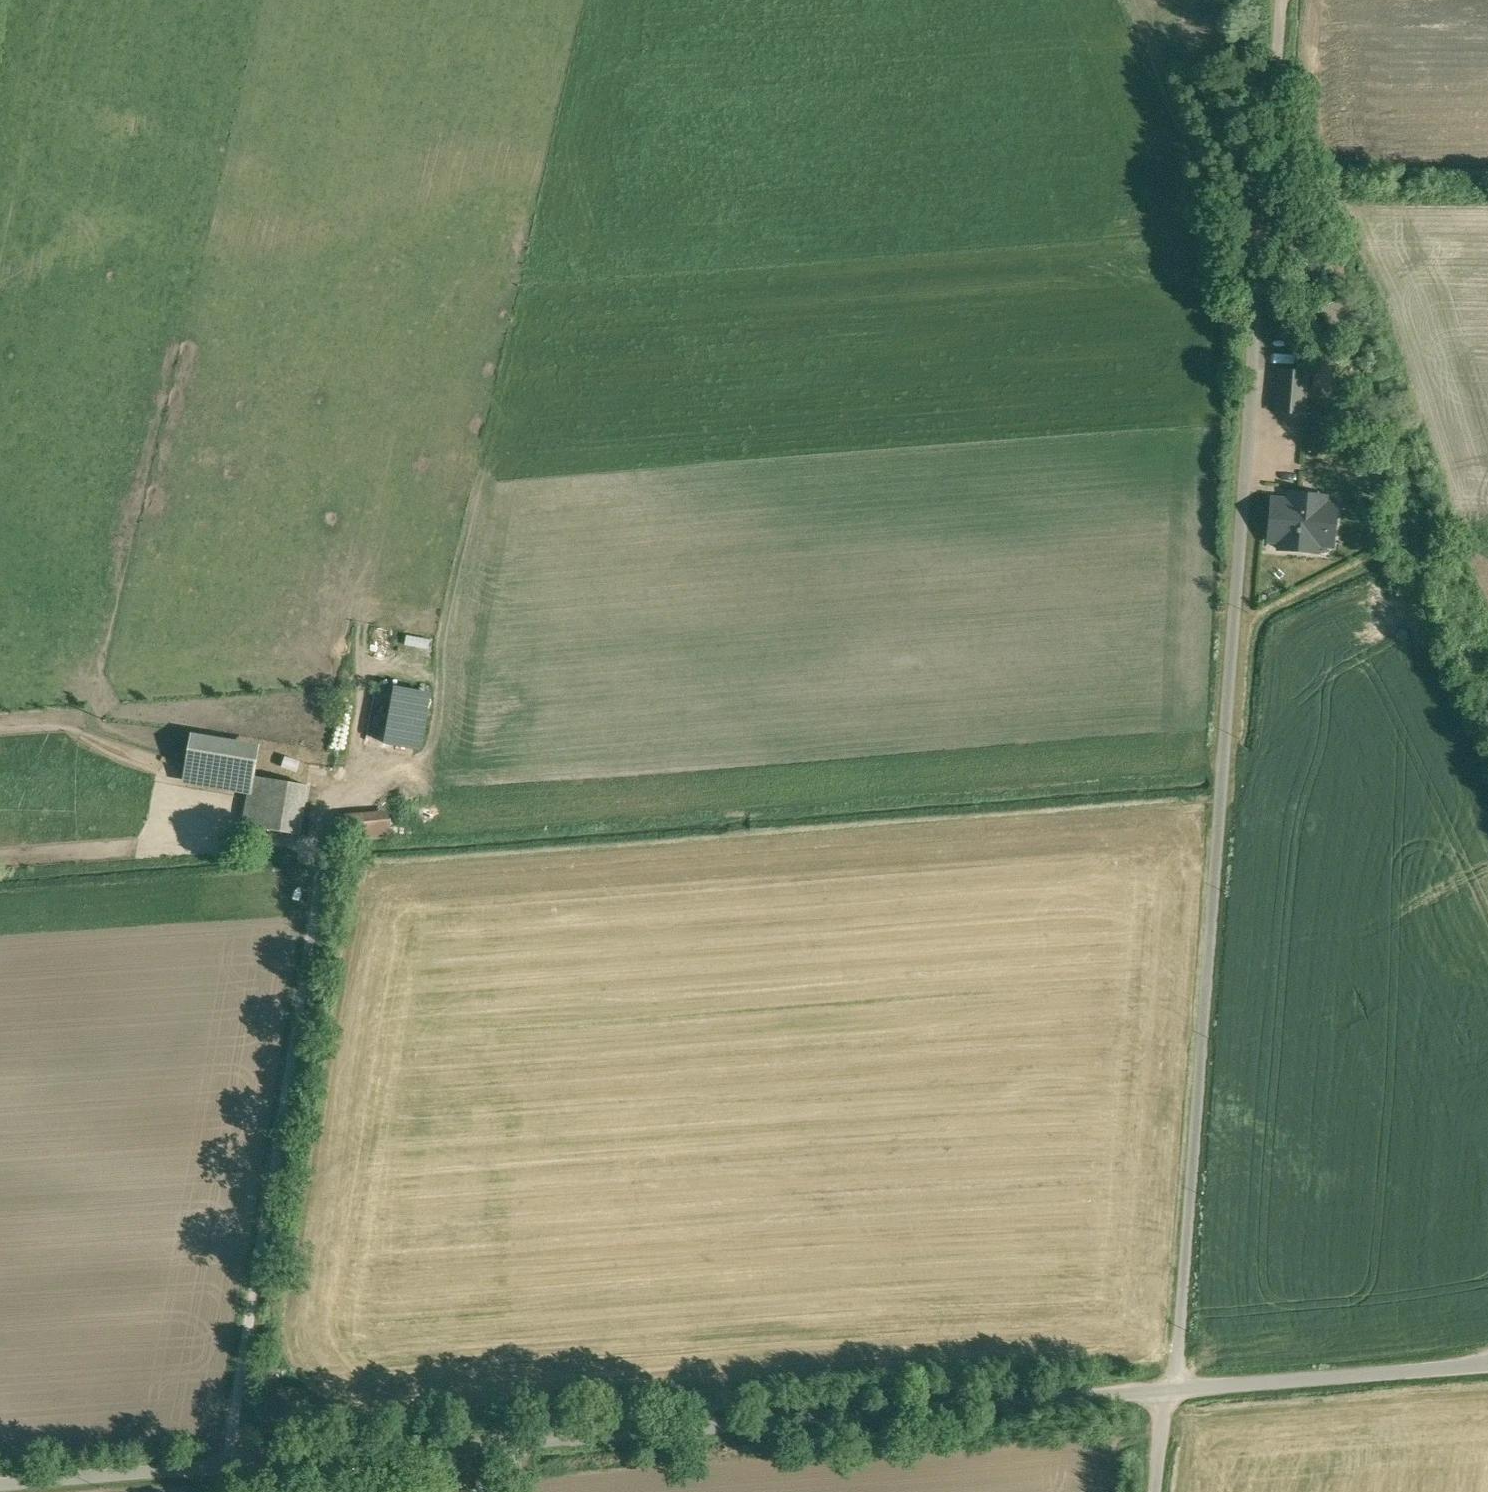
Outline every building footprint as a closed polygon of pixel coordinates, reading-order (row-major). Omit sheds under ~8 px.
[(1307,374),(1279,371),(1275,411),(1304,413),(1307,374)] [(1317,544),(1333,546),(1336,505),(1325,504),(1325,497),(1290,494),(1289,501),(1272,499),(1269,540),(1280,541),(1280,549),(1317,552),(1317,544)] [(257,745),(196,734),(188,779),(250,790),(252,777),(257,745)] [(307,786),(252,777),(250,790),(244,825),(299,835),(307,786)]
